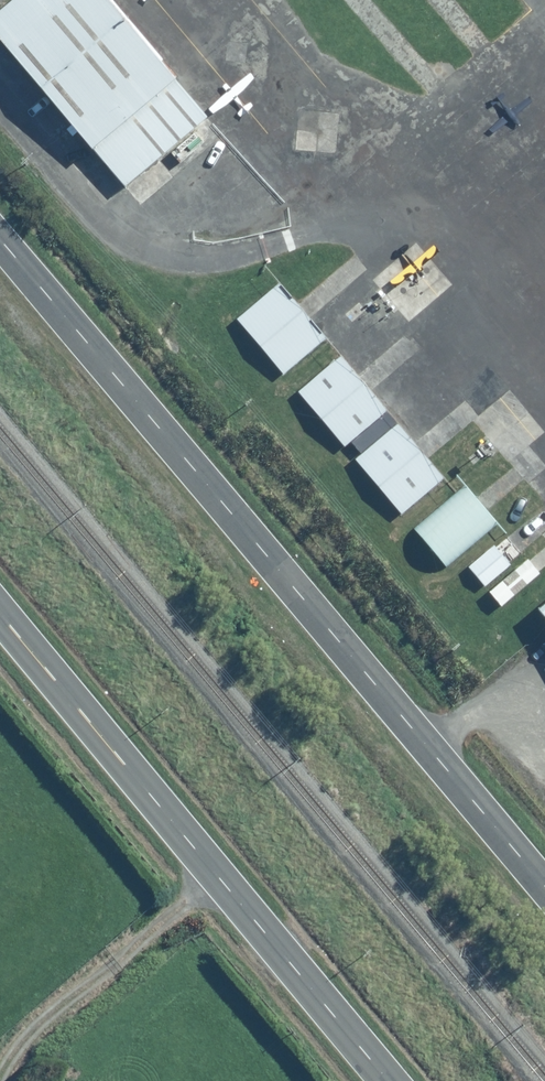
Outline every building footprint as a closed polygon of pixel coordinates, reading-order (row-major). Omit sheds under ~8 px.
[(0,9),(0,42),(122,192),(205,124),(104,0),(11,0),(0,9)] [(276,285),(235,318),(282,377),(324,344),(276,285)] [(338,355),(295,390),(342,449),(386,414),(338,355)] [(397,424),(353,460),(400,515),(443,479),(397,424)] [(495,528),(462,487),(411,528),(445,569),(495,528)] [(505,536),(466,569),(480,586),(519,553),(505,536)] [(523,559),(484,593),(498,609),(537,575),(523,559)] [(536,607),(544,617),(544,599),(536,607)]
